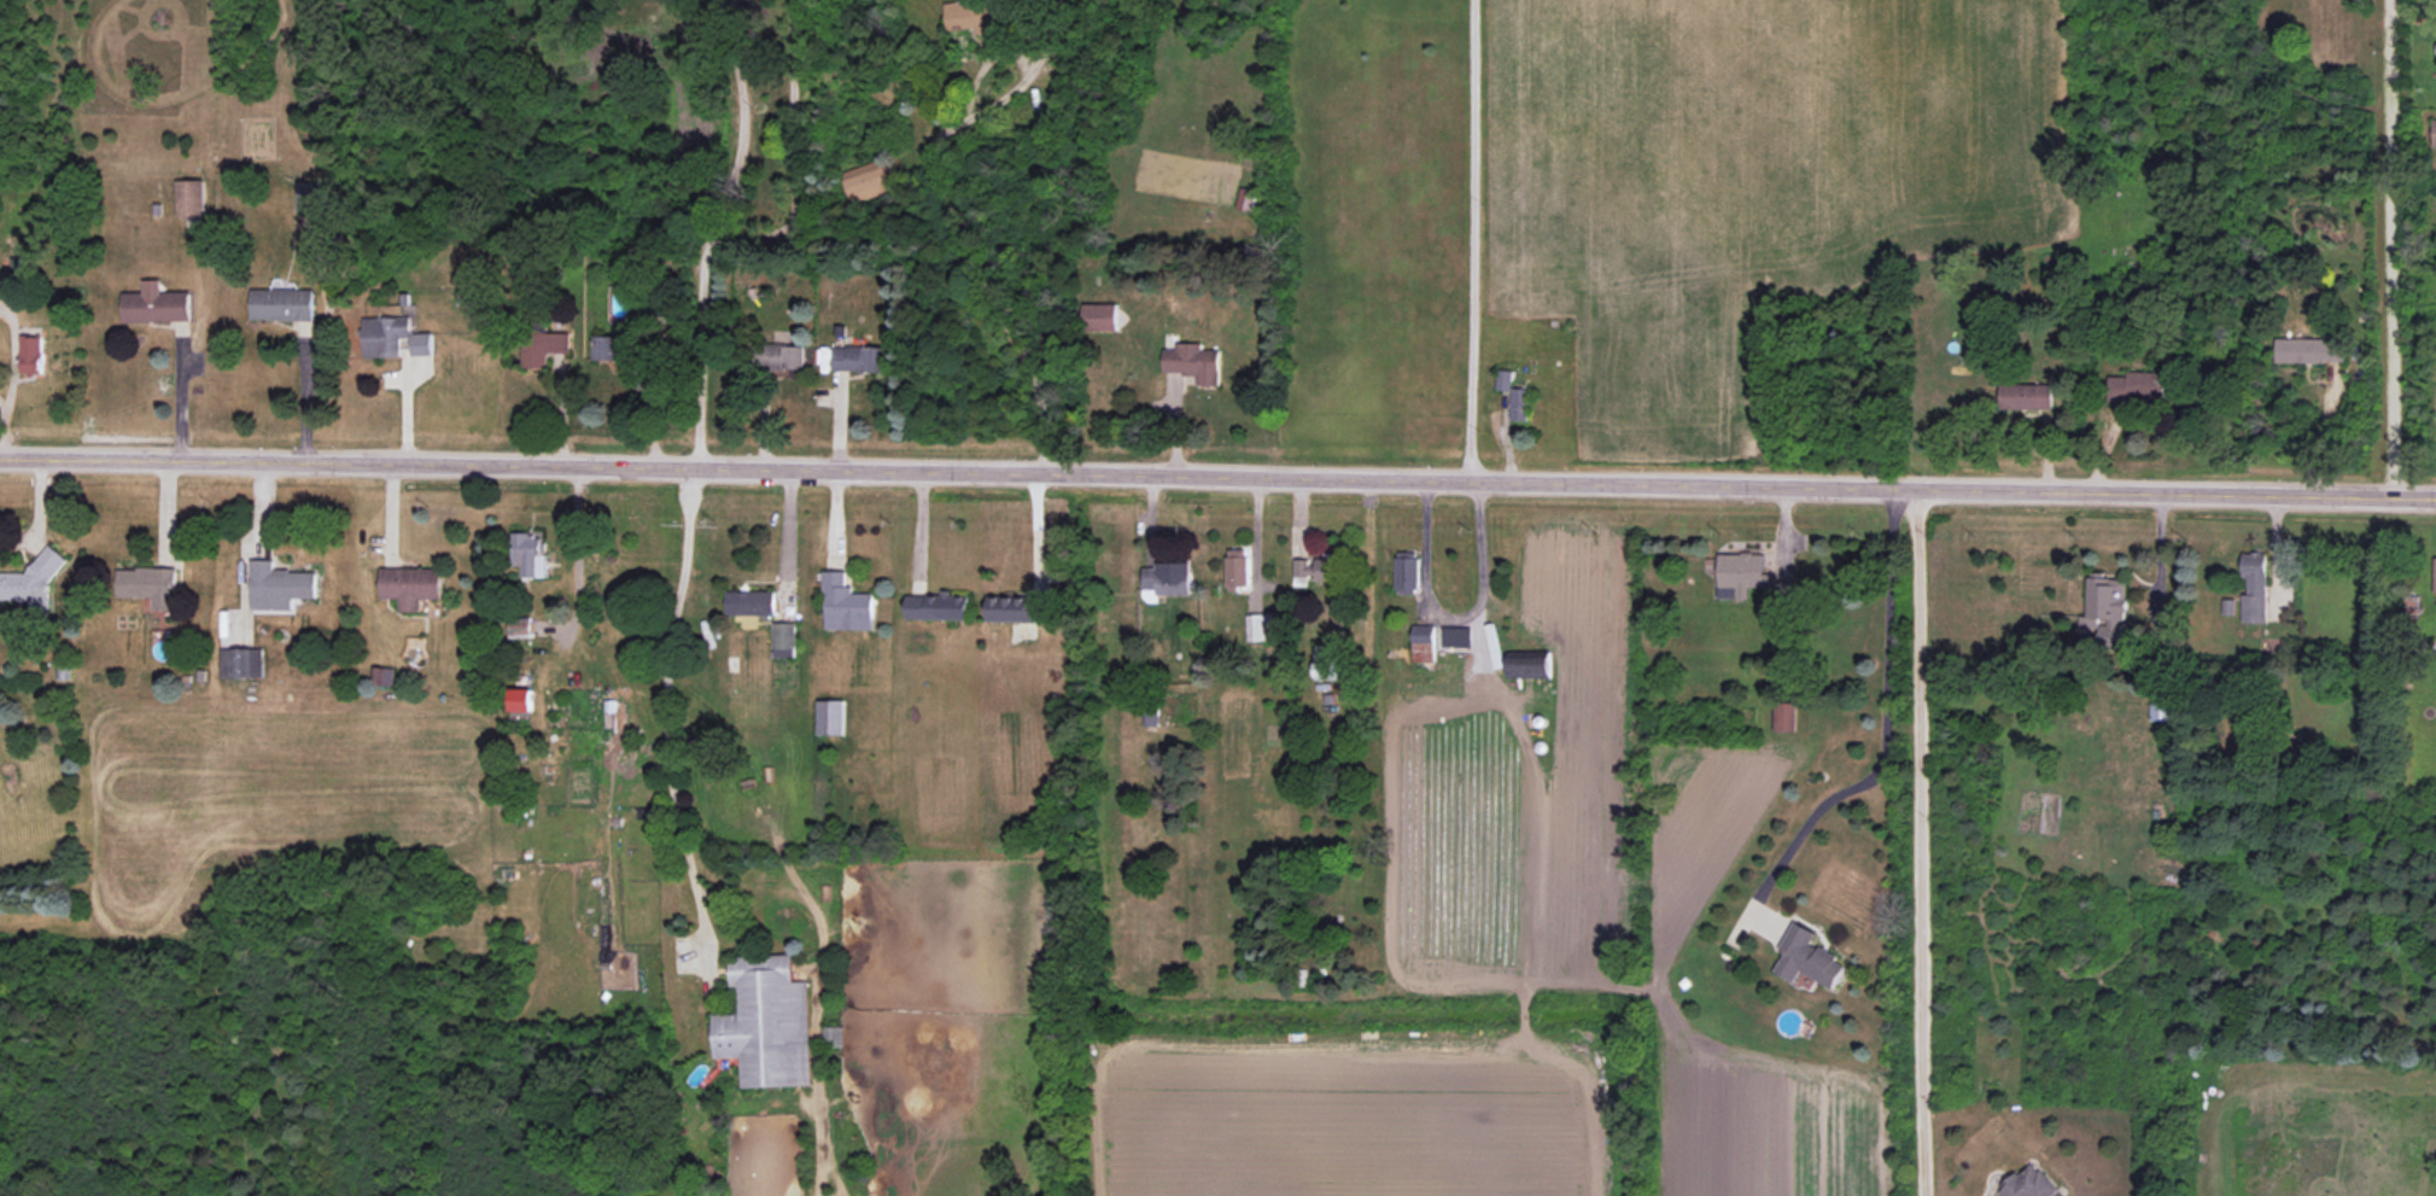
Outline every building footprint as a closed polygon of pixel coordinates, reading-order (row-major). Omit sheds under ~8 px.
[(977,33),(1004,28),(999,0),(983,0),(944,7),(948,31),(976,26),(977,33)] [(847,180),(853,202),(894,189),(887,167),(847,180)] [(177,180),(178,217),(205,216),(205,180),(177,180)] [(1253,212),(1257,191),(1241,188),(1236,208),(1253,212)] [(123,322),(191,320),(190,291),(161,292),(161,280),(143,280),(143,292),(122,293),(123,322)] [(456,304),(471,305),(471,298),(469,298),(469,288),(456,288),(456,304)] [(251,320),(314,321),(315,290),(252,289),(251,320)] [(1117,304),(1083,304),(1083,331),(1117,331),(1117,304)] [(364,358),(401,357),(400,338),(411,338),(410,317),(363,318),(364,358)] [(613,336),(594,336),(594,360),(634,361),(635,326),(614,326),(613,336)] [(432,332),(411,333),(411,356),(433,355),(432,332)] [(548,367),(547,353),(570,353),(569,332),(523,333),(524,368),(548,367)] [(42,336),(19,336),(21,375),(42,374),(42,336)] [(2344,339),(2276,338),(2275,361),(2344,363),(2344,339)] [(1219,386),(1219,350),(1202,350),(1202,343),(1176,343),(1176,349),(1162,349),(1163,374),(1196,373),(1196,386),(1219,386)] [(805,369),(806,345),(763,344),(763,369),(805,369)] [(885,347),(833,345),(832,370),(884,372),(885,347)] [(1512,390),(1512,371),(1497,370),(1497,390),(1512,390)] [(2108,377),(2109,401),(2166,400),(2165,372),(2126,373),(2126,377),(2108,377)] [(2001,408),(2053,409),(2053,384),(2001,384),(2001,408)] [(1529,421),(1530,389),(1512,388),(1511,420),(1529,421)] [(548,577),(547,535),(513,535),(514,566),(522,565),(523,577),(548,577)] [(29,599),(29,615),(48,615),(48,583),(68,560),(50,544),(26,573),(0,573),(0,599),(29,599)] [(1248,586),(1248,549),(1227,549),(1227,587),(1248,586)] [(1397,594),(1418,594),(1418,552),(1397,552),(1397,594)] [(2267,622),(2266,552),(2242,553),(2242,577),(2248,577),(2248,594),(2241,594),(2242,623),(2267,622)] [(1719,553),(1718,599),(1748,599),(1749,587),(1764,587),(1764,554),(1719,553)] [(316,571),(274,571),(274,560),(251,560),(251,609),(292,609),(292,599),(316,599),(316,571)] [(1190,595),(1191,563),(1155,562),(1155,568),(1143,568),(1143,589),(1157,589),(1157,594),(1190,595)] [(176,568),(117,568),(117,597),(152,597),(152,610),(175,610),(176,568)] [(421,611),(421,599),(441,599),(441,569),(381,568),(381,598),(400,598),(400,611),(421,611)] [(874,593),(849,593),(849,571),(826,571),(825,618),(874,619),(874,593)] [(2126,579),(2103,578),(2103,574),(2088,574),(2087,620),(2101,620),(2100,648),(2124,649),(2126,579)] [(775,615),(775,591),(726,591),(726,615),(775,615)] [(970,621),(970,596),(952,596),(952,595),(907,593),(906,619),(970,621)] [(987,621),(1051,623),(1051,599),(988,596),(987,621)] [(1272,614),(1246,615),(1247,641),(1273,641),(1272,614)] [(530,617),(508,618),(509,638),(531,637),(530,617)] [(796,623),(774,622),(774,657),(796,657),(796,623)] [(1434,663),(1435,625),(1413,625),(1413,662),(1434,663)] [(1314,645),(1315,680),(1335,680),(1334,644),(1314,645)] [(220,677),(262,678),(263,649),(220,648),(220,677)] [(1550,657),(1508,658),(1508,678),(1550,677),(1550,657)] [(394,685),(394,668),(374,667),(373,684),(394,685)] [(510,711),(532,711),(532,689),(510,689),(510,711)] [(2175,721),(2176,694),(2151,694),(2151,721),(2175,721)] [(844,735),(844,701),(818,700),(817,734),(844,735)] [(1797,702),(1775,702),(1774,730),(1796,731),(1797,702)] [(1834,988),(1848,962),(1812,944),(1817,933),(1795,921),(1780,950),(1785,952),(1776,971),(1796,982),(1801,971),(1834,988)] [(808,981),(794,981),(793,954),(730,956),(731,987),(739,987),(740,1014),(713,1015),(714,1058),(742,1057),(743,1087),(811,1085),(808,981)] [(2060,1190),(2033,1161),(2001,1189),(2006,1195),(2005,1195),(2054,1195),(2060,1190)]
